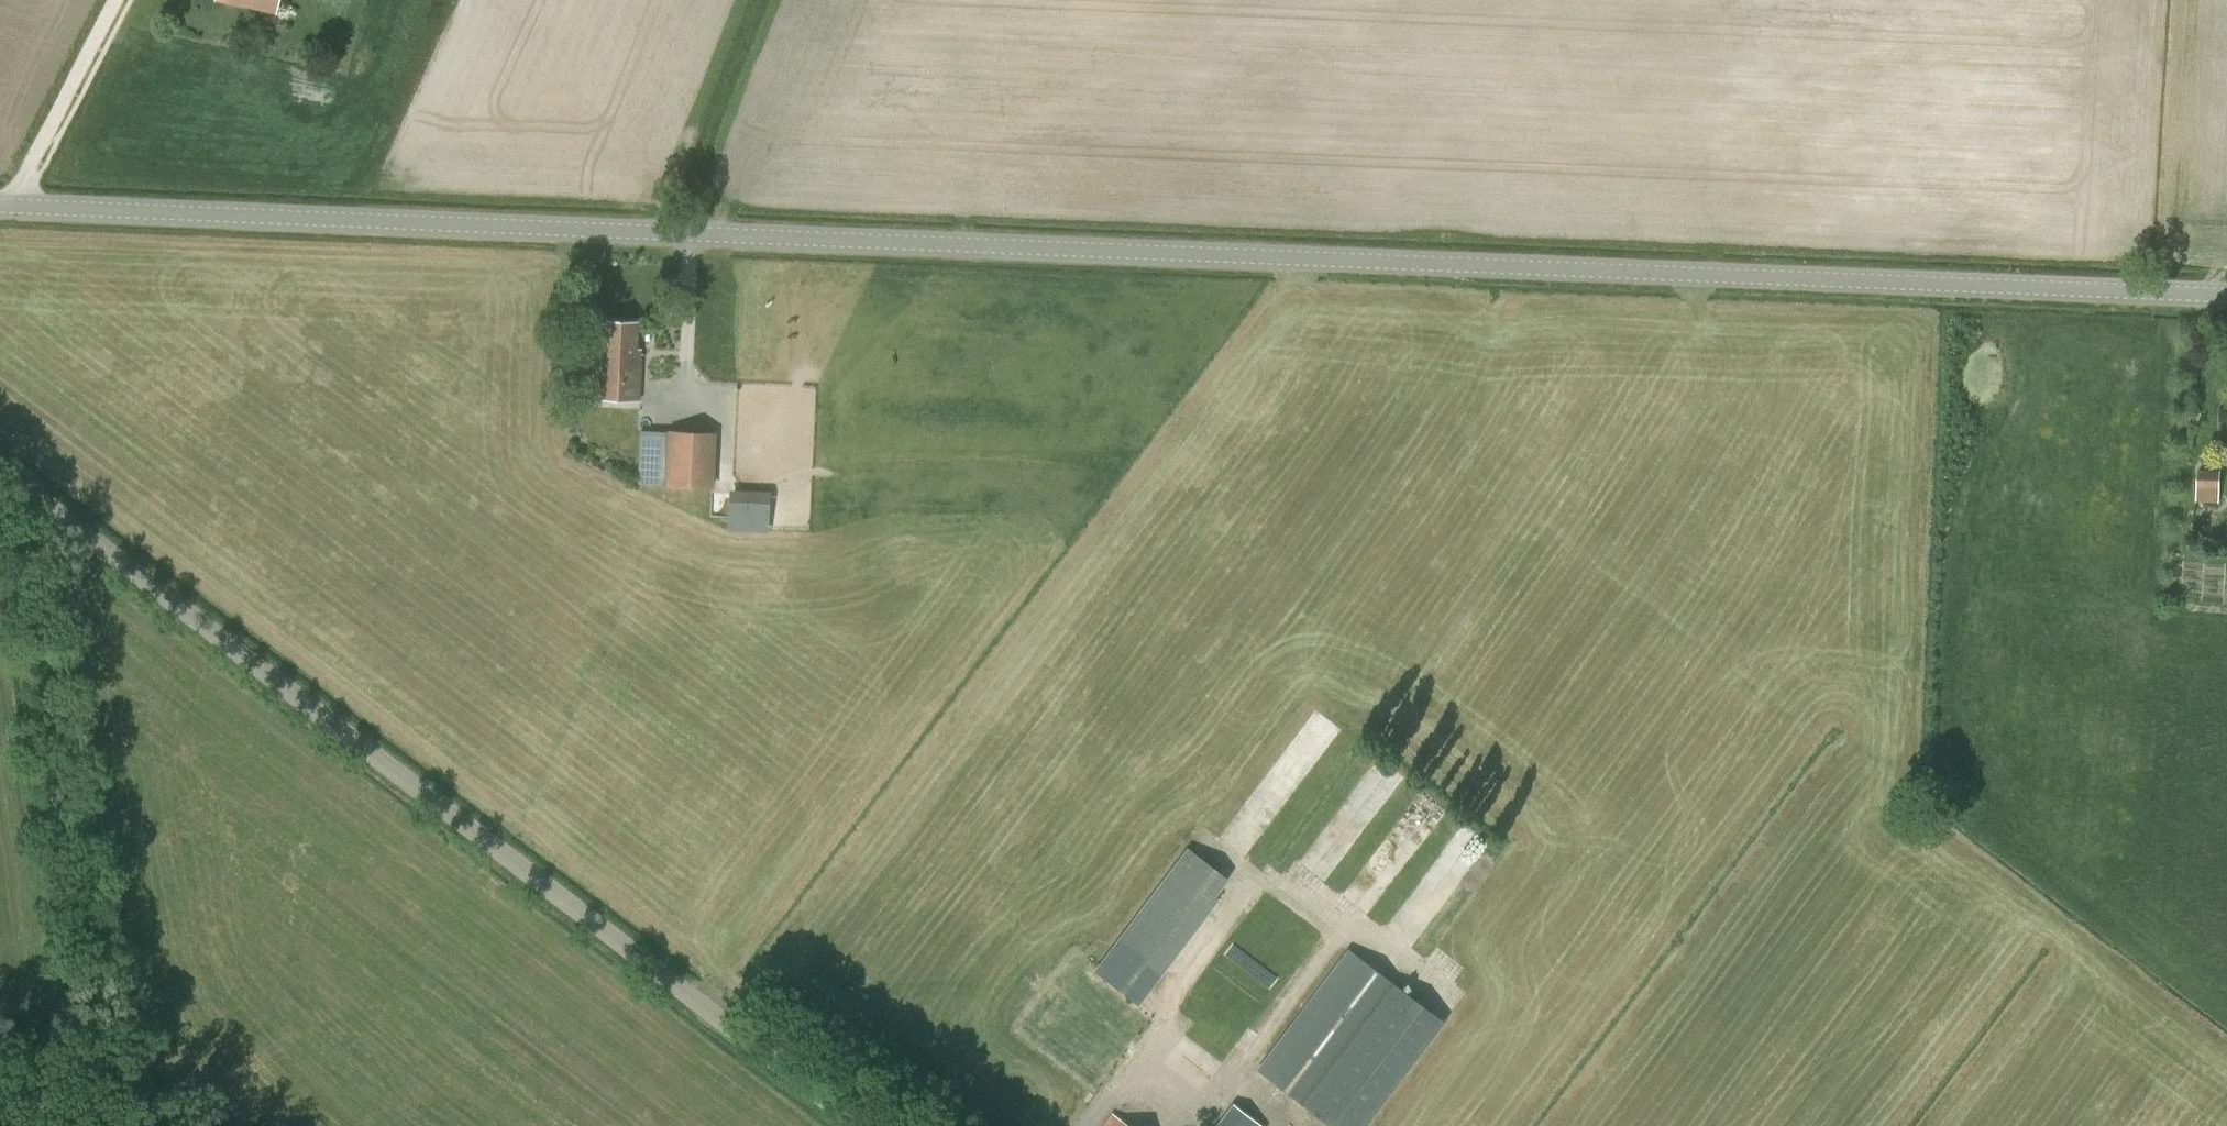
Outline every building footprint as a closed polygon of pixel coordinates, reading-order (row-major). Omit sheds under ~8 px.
[(215,1),(275,14),(278,0),(215,0),(215,1)] [(596,352),(593,398),(639,400),(640,351),(636,350),(637,323),(603,320),(599,353),(596,352)] [(665,486),(713,488),(716,432),(667,430),(665,486)] [(2196,502),(2219,502),(2220,470),(2197,469),(2196,502)] [(1228,879),(1186,848),(1092,972),(1138,1006),(1218,900),(1214,898),(1228,879)] [(1259,1069),(1258,1070),(1304,1105),(1313,1111),(1332,1125),(1362,1125),(1442,1022),(1404,993),(1349,951),(1346,955),(1259,1069)] [(1112,1114),(1103,1125),(1127,1125),(1112,1114)]
